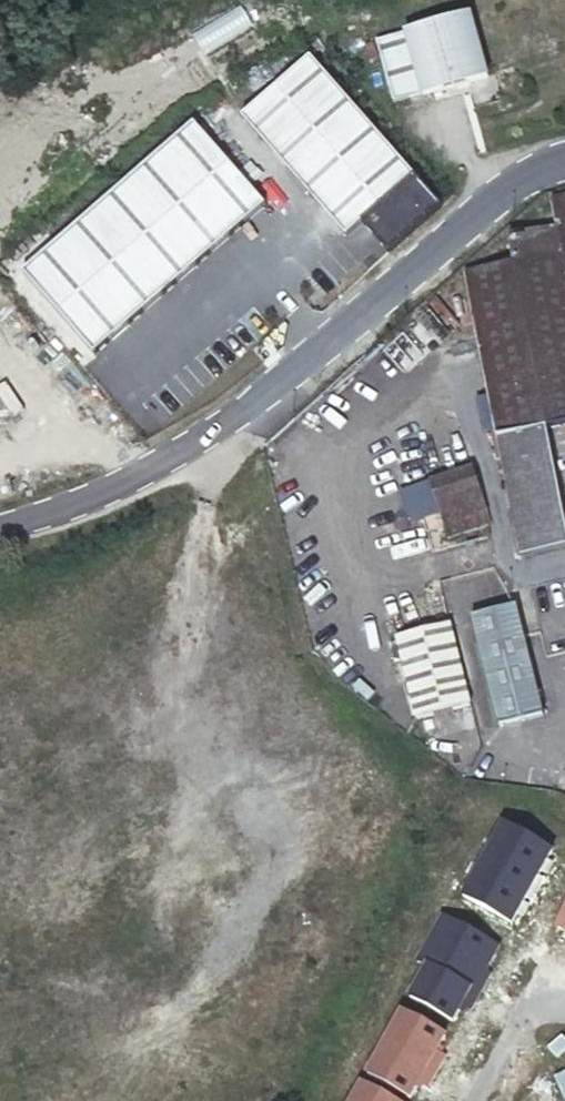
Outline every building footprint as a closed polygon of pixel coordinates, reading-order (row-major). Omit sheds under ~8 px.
[(472,16),(378,41),(394,102),(424,94),(424,96),(489,79),(472,16)] [(390,254),(443,207),(312,58),(242,119),(347,238),(364,224),(390,254)] [(96,357),(266,207),(194,125),(24,275),(96,357)] [(557,205),(561,237),(513,248),(516,277),(474,287),(507,449),(557,439),(564,437),(564,203),(557,205)] [(557,439),(507,449),(529,565),(564,559),(564,478),(557,439)] [(465,480),(422,488),(436,554),(480,544),(465,480)] [(517,606),(472,617),(499,727),(544,716),(517,606)] [(443,633),(403,642),(423,722),(480,708),(461,629),(443,633)] [(494,842),(491,848),(539,875),(553,851),(504,824),(494,842)] [(491,848),(494,842),(485,836),(481,843),(491,848)] [(481,866),(477,872),(526,899),(539,875),(491,848),(481,866)] [(471,860),(467,867),(477,872),(481,866),(471,860)] [(467,867),(464,874),(473,879),(477,872),(467,867)] [(526,899),(477,872),(473,879),(464,897),(512,924),(526,899)] [(442,915),(417,961),(427,966),(478,994),(487,979),(482,976),(499,946),(442,915)] [(478,994),(427,966),(409,999),(452,1023),(463,1004),(470,1009),(478,994)] [(402,1012),(385,1043),(436,1071),(444,1056),(436,1052),(445,1035),(402,1012)] [(385,1043),(368,1074),(411,1098),(420,1081),(428,1086),(436,1071),(385,1043)] [(353,1100),(393,1100),(362,1084),(353,1100)]
